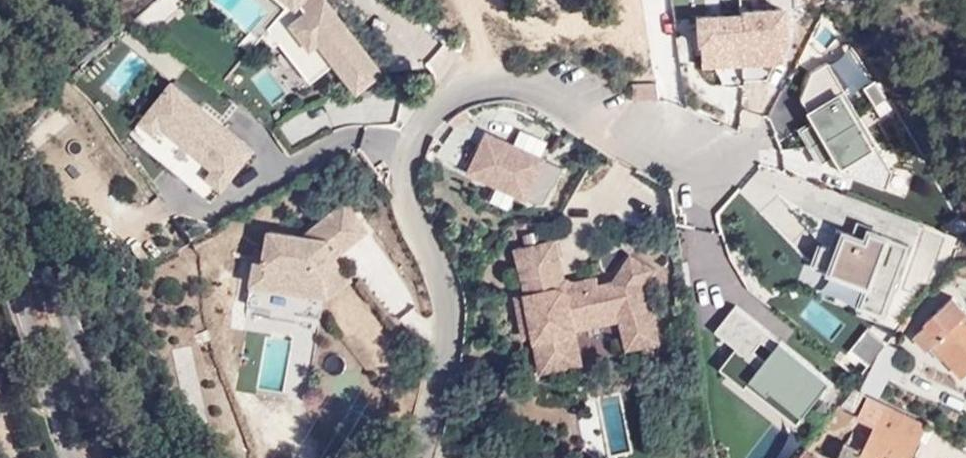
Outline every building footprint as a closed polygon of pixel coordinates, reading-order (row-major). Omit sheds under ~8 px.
[(286,9),(263,34),(276,47),(280,42),(312,84),(335,64),(358,95),(387,72),(329,0),(276,0),(286,9)] [(781,7),(689,14),(694,65),(785,58),(781,7)] [(255,150),(170,80),(138,121),(155,135),(158,128),(210,169),(206,177),(221,191),(255,150)] [(659,83),(633,82),(634,100),(658,100),(659,83)] [(808,123),(797,131),(817,163),(831,156),(836,165),(868,145),(836,90),(802,112),(808,123)] [(275,114),(288,143),(332,124),(320,95),(275,114)] [(544,201),(562,168),(485,131),(466,169),(534,202),(544,201)] [(330,237),(269,226),(266,249),(256,247),(248,305),(321,319),(324,297),(352,280),(329,254),(331,239),(346,254),(369,232),(345,202),(320,222),(330,237)] [(820,244),(812,264),(864,285),(859,305),(883,313),(908,245),(867,232),(865,239),(835,231),(828,246),(820,244)] [(556,238),(514,248),(525,293),(515,295),(523,338),(533,336),(540,373),(585,363),(578,330),(621,320),(627,350),(662,343),(653,305),(648,305),(644,285),(654,268),(630,252),(612,279),(598,282),(597,276),(575,281),(566,277),(556,238)] [(955,295),(924,321),(926,325),(914,335),(927,350),(935,344),(962,376),(965,372),(965,307),(955,295)] [(830,381),(735,305),(713,330),(735,348),(723,363),(796,423),(830,381)] [(848,350),(868,364),(885,340),(865,326),(848,350)] [(887,343),(881,351),(896,360),(901,350),(887,343)] [(896,360),(881,351),(861,385),(866,388),(879,394),(890,374),(900,380),(907,367),(896,360)] [(861,385),(858,383),(844,403),(853,410),(866,388),(861,385)] [(928,425),(888,406),(888,403),(870,395),(860,415),(876,424),(866,448),(848,439),(839,457),(913,457),(928,425)]
